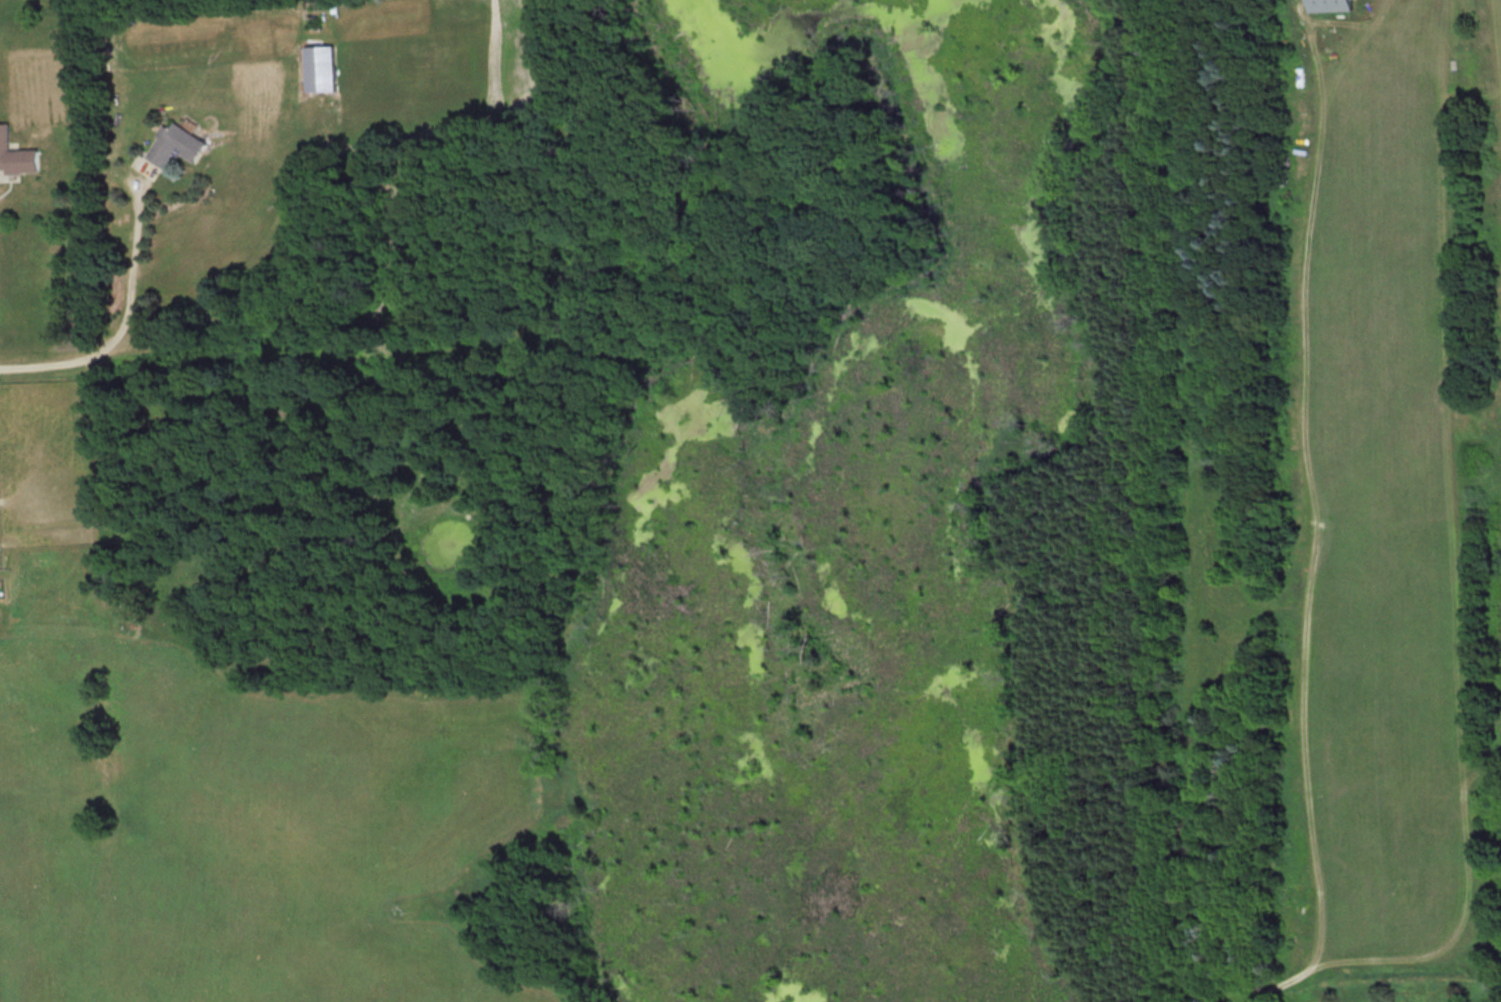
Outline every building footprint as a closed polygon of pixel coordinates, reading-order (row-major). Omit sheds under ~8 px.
[(1359,0),(1310,0),(1310,11),(1359,11),(1359,0)] [(44,170),(44,149),(13,150),(12,123),(0,124),(0,172),(44,170)] [(210,141),(176,123),(174,129),(165,124),(148,156),(169,167),(176,152),(198,164),(210,141)]
